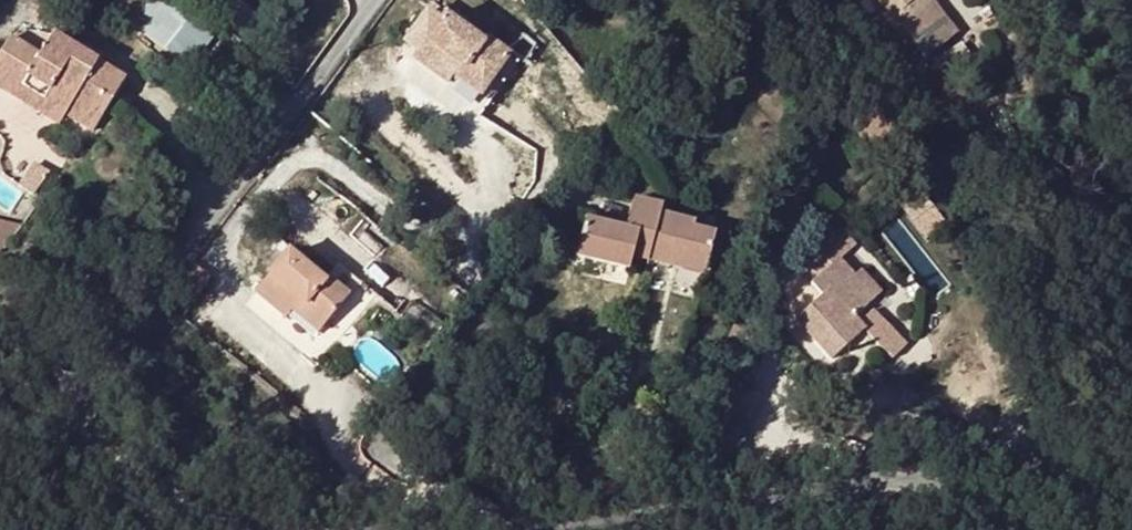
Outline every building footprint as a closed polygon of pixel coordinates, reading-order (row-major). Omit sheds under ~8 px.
[(516,55),(434,0),(433,0),(403,44),(486,100),(516,55)] [(890,13),(894,19),(880,28),(902,56),(916,45),(927,59),(950,42),(918,2),(920,0),(880,0),(890,13)] [(961,33),(935,0),(920,0),(918,2),(950,42),(961,33)] [(163,7),(148,27),(187,57),(203,37),(163,7)] [(880,28),(894,19),(890,13),(877,24),(880,28)] [(50,33),(38,54),(9,37),(0,52),(0,89),(14,96),(20,87),(61,112),(89,130),(121,76),(50,33)] [(20,87),(14,96),(55,121),(61,112),(20,87)] [(704,279),(715,235),(695,230),(697,224),(661,216),(663,207),(635,200),(627,230),(587,220),(577,259),(629,273),(632,260),(635,247),(652,251),(648,264),(704,279)] [(697,224),(695,230),(715,235),(718,226),(698,221),(697,224)] [(635,247),(632,260),(648,264),(652,251),(635,247)] [(323,288),(327,283),(290,253),(286,259),(323,288)] [(323,288),(286,259),(257,292),(288,317),(292,313),(318,334),(347,298),(327,283),(323,288)] [(825,297),(798,320),(833,359),(860,337),(849,325),(857,317),(874,302),(855,279),(840,262),(814,285),(825,297)] [(855,279),(874,302),(882,295),(862,273),(855,279)] [(849,325),(860,337),(868,330),(857,317),(849,325)] [(879,343),(887,352),(898,343),(889,334),(879,343)] [(898,343),(887,352),(903,372),(918,359),(903,340),(898,343)]
